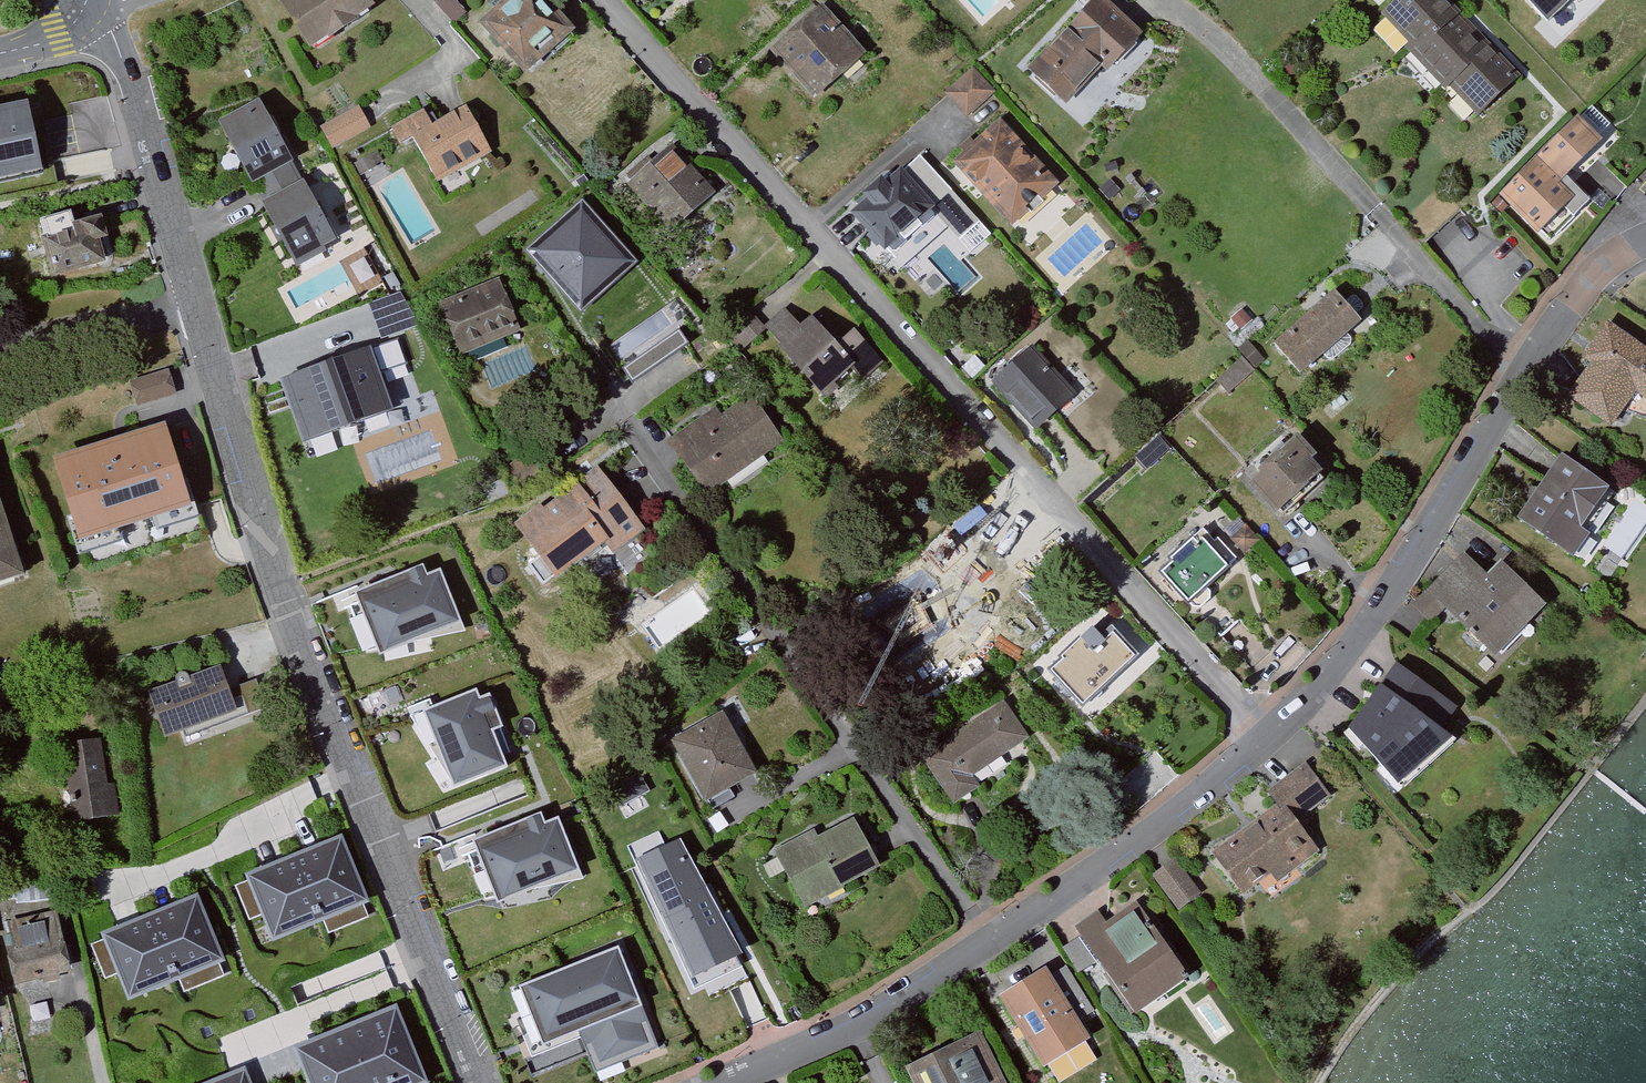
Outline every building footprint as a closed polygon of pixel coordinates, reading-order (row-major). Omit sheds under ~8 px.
[(372,0),(283,0),(278,4),(309,50),(376,6),(372,0)] [(455,23),(466,12),(456,0),(435,0),(455,23)] [(542,0),(520,0),(490,25),(532,74),(574,38),(542,0)] [(1027,68),(1067,105),(1105,65),(1110,70),(1143,36),(1139,31),(1106,0),(1093,0),(1027,68)] [(1381,17),(1478,117),(1520,77),(1446,0),(1398,0),(1381,17)] [(866,53),(822,2),(768,48),(812,99),(866,53)] [(996,91),(974,67),(944,93),(966,118),(996,91)] [(43,174),(28,103),(0,109),(0,182),(43,174)] [(369,127),(359,107),(321,127),(332,147),(369,127)] [(438,182),(491,151),(467,109),(433,128),(423,111),(394,128),(402,141),(411,136),(438,182)] [(301,177),(266,113),(229,133),(265,197),(301,177)] [(1578,117),(1498,195),(1546,244),(1590,201),(1566,176),(1602,141),(1578,117)] [(1059,183),(1000,119),(952,163),(1012,227),(1059,183)] [(377,151),(351,164),(357,176),(376,167),(374,163),(381,160),(377,151)] [(728,208),(680,156),(634,198),(682,250),(728,208)] [(937,210),(901,168),(850,211),(886,253),(937,210)] [(343,258),(311,196),(268,219),(301,280),(343,258)] [(619,252),(581,209),(534,252),(572,294),(619,252)] [(54,236),(64,280),(116,267),(106,223),(82,229),(78,214),(50,221),(54,236)] [(499,278),(438,303),(460,355),(521,331),(499,278)] [(369,304),(381,339),(420,326),(401,292),(369,304)] [(1312,389),(1372,336),(1345,305),(1285,358),(1312,389)] [(723,332),(740,351),(766,329),(750,309),(723,332)] [(785,309),(765,326),(827,398),(859,370),(866,378),(883,363),(845,319),(827,334),(812,316),(800,326),(785,309)] [(1596,372),(1570,406),(1613,438),(1639,404),(1645,409),(1645,355),(1612,330),(1586,365),(1596,372)] [(1032,344),(991,381),(1038,433),(1079,396),(1032,344)] [(393,410),(370,347),(281,380),(304,443),(393,410)] [(176,399),(170,377),(135,387),(142,409),(176,399)] [(717,506),(795,453),(761,404),(731,426),(722,413),(675,445),(684,457),(717,506)] [(78,542),(191,508),(166,425),(53,460),(78,542)] [(1134,457),(1146,471),(1169,450),(1157,436),(1134,457)] [(1332,484),(1301,449),(1257,487),(1289,522),(1332,484)] [(1610,488),(1562,455),(1517,519),(1573,558),(1590,534),(1582,528),(1610,488)] [(645,539),(602,481),(522,540),(565,598),(645,539)] [(0,504),(0,584),(24,576),(0,504)] [(1008,550),(977,515),(930,556),(961,591),(1008,550)] [(1230,539),(1245,555),(1260,541),(1246,524),(1230,539)] [(1235,563),(1203,528),(1169,558),(1173,562),(1161,573),(1189,604),(1235,563)] [(1487,575),(1464,551),(1412,604),(1431,623),(1445,608),(1495,658),(1547,606),(1501,560),(1487,575)] [(422,568),(357,594),(381,652),(460,620),(441,572),(426,578),(422,568)] [(1084,711),(1128,669),(1094,633),(1050,676),(1084,711)] [(1457,707),(1397,662),(1348,730),(1398,785),(1452,737),(1443,730),(1457,707)] [(234,691),(226,670),(194,682),(192,678),(188,677),(183,678),(180,682),(180,687),(153,698),(171,744),(244,716),(265,708),(255,682),(234,691)] [(474,692),(425,711),(455,786),(503,767),(489,733),(502,728),(490,696),(478,701),(474,692)] [(1031,742),(1006,705),(927,758),(952,795),(963,811),(985,796),(974,781),(1031,742)] [(763,779),(728,715),(676,743),(710,807),(763,779)] [(110,788),(104,743),(65,749),(58,750),(63,782),(70,781),(76,827),(115,822),(123,821),(118,787),(110,788)] [(1279,810),(1216,857),(1253,905),(1319,855),(1296,825),(1328,801),(1315,783),(1304,769),(1268,796),(1279,810)] [(541,815),(474,842),(499,904),(579,872),(558,819),(545,824),(541,815)] [(809,915),(888,874),(862,823),(824,842),(820,833),(779,854),(783,863),(809,915)] [(339,839),(246,877),(273,943),(366,905),(339,839)] [(1207,894),(1181,860),(1159,877),(1185,911),(1207,894)] [(4,908),(67,903),(65,873),(2,878),(4,908)] [(740,946),(706,877),(650,905),(684,974),(740,946)] [(196,898),(102,936),(129,1001),(223,964),(196,898)] [(1194,988),(1139,908),(1110,928),(1101,916),(1076,934),(1085,946),(1140,1025),(1194,988)] [(74,980),(59,918),(15,928),(22,955),(15,956),(23,992),(30,991),(74,980)] [(617,949),(519,989),(542,1045),(578,1031),(594,1071),(657,1045),(617,949)] [(0,980),(0,1021),(9,1018),(0,980)] [(1061,987),(1012,1015),(1052,1082),(1062,1082),(1103,1059),(1061,987)] [(295,1049),(308,1082),(426,1082),(427,1082),(397,1009),(295,1049)] [(989,1039),(914,1077),(917,1082),(1011,1082),(989,1039)] [(221,1082),(249,1082),(245,1074),(221,1082)]
